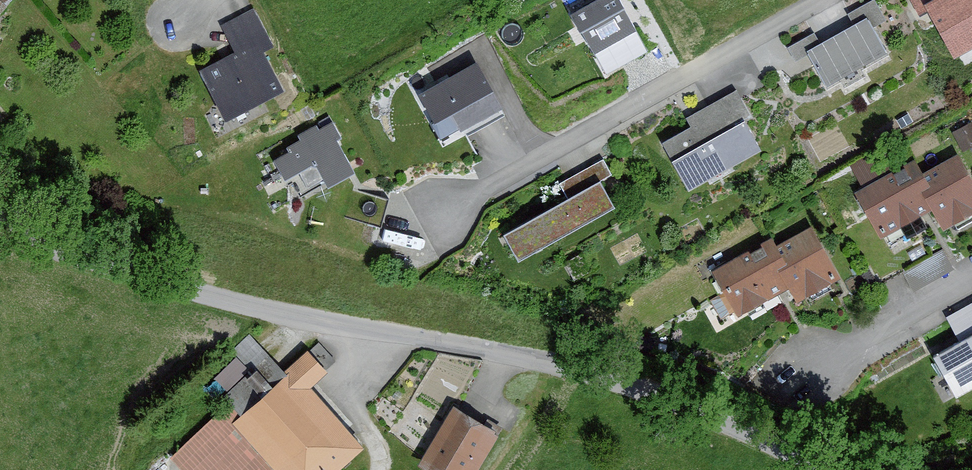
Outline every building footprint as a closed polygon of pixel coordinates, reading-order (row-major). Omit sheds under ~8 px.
[(605,0),(587,0),(558,18),(581,57),(624,32),(605,0)] [(837,16),(842,27),(810,44),(806,36),(778,51),(786,64),(798,58),(814,88),(874,56),(861,32),(879,22),(867,0),(837,16)] [(910,18),(917,14),(939,56),(971,39),(971,27),(969,21),(971,20),(971,0),(901,0),(910,18)] [(260,52),(242,12),(210,26),(223,56),(188,71),(210,119),(264,96),(247,58),(260,52)] [(486,108),(465,67),(407,97),(428,138),(486,108)] [(739,121),(724,94),(674,122),(679,131),(651,146),(660,162),(657,163),(673,193),(745,153),(730,126),(739,121)] [(327,140),(319,125),(308,131),(306,128),(287,138),(289,142),(275,149),(278,155),(264,163),(283,200),(336,173),(320,143),(327,140)] [(900,162),(880,173),(874,161),(848,175),(855,189),(844,195),(869,239),(921,211),(932,231),(971,209),(971,204),(946,157),(909,178),(900,162)] [(600,206),(586,181),(487,236),(502,262),(600,206)] [(827,282),(799,230),(763,250),(758,240),(698,273),(724,320),(775,292),(783,306),(827,282)] [(970,301),(938,318),(950,341),(921,357),(941,397),(971,381),(971,352),(964,336),(971,331),(971,305),(970,301)] [(220,406),(162,456),(173,469),(324,469),(350,448),(298,388),(328,362),(312,343),(299,354),(295,351),(273,370),(242,335),(222,353),(228,359),(204,379),(217,394),(213,397),(220,406)] [(444,407),(405,467),(410,469),(467,469),(493,429),(477,419),(473,426),(444,407)]
